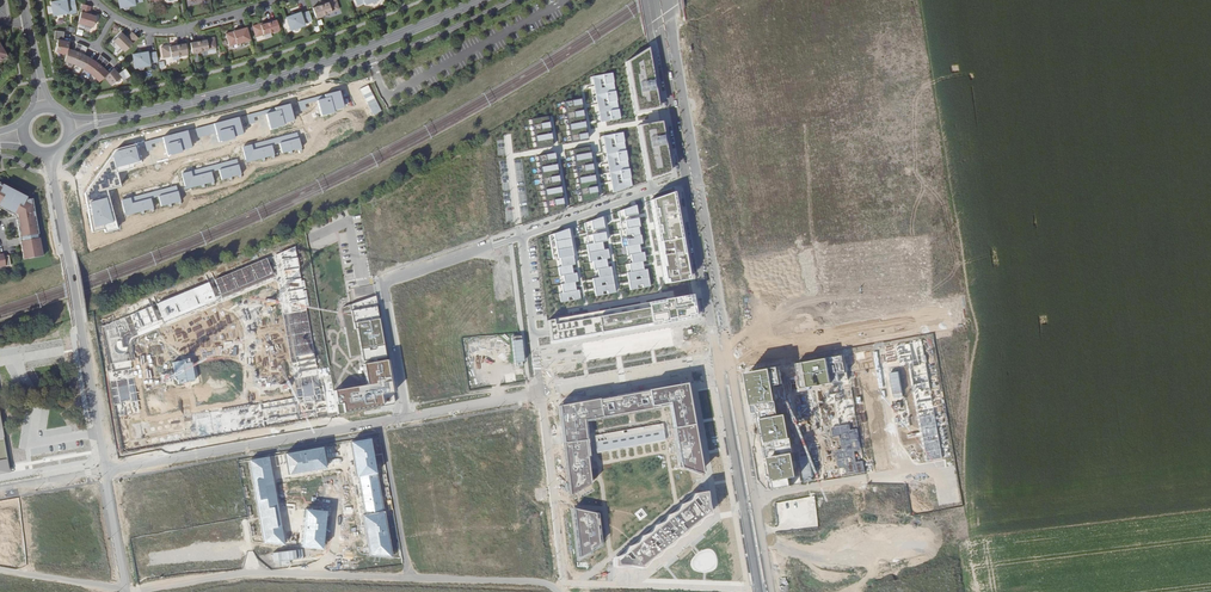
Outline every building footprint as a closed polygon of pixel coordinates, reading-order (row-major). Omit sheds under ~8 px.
[(51,2),(53,15),(56,15),(57,16),(58,17),(61,17),(62,15),(62,14),(68,13),(68,11),(76,10),(74,0),(70,0),(66,1),(66,0),(60,0),(56,1),(51,2)] [(120,7),(123,7),(123,8),(125,10),(128,9),(129,7),(129,6),(135,5),(135,3),(143,2),(143,0),(118,0),(120,7)] [(316,17),(323,15),(339,9),(336,0),(332,0),(328,1),(328,2),(325,4),(313,8),(316,17)] [(91,6),(83,4),(78,23),(93,27),(96,16),(89,14),(91,6)] [(292,15),(286,17),(290,30),(294,29),(294,30),(296,32),(299,31),(300,28),(299,27),(305,25),(304,24),(312,21),(309,11),(301,14),(300,12),(295,14),(292,15)] [(260,24),(253,26),(256,37),(272,32),(280,30),(276,20),(264,24),(261,25),(260,24)] [(230,46),(250,40),(247,27),(226,34),(230,46)] [(58,31),(55,31),(53,39),(57,40),(56,52),(66,54),(68,49),(69,42),(63,40),(64,32),(58,31)] [(138,38),(132,32),(127,38),(121,32),(113,40),(125,52),(138,38)] [(190,43),(192,53),(199,51),(216,48),(214,37),(206,39),(206,40),(203,40),(190,43)] [(74,51),(68,49),(66,54),(65,61),(74,64),(82,45),(77,43),(74,51)] [(169,45),(161,47),(163,58),(180,55),(188,53),(186,44),(173,46),(170,47),(169,45)] [(87,47),(82,45),(74,64),(83,69),(90,58),(84,55),(87,47)] [(643,184),(671,173),(648,45),(621,61),(623,71),(594,76),(602,122),(631,116),(643,184)] [(138,53),(132,54),(135,68),(138,67),(139,69),(140,70),(143,70),(144,68),(144,66),(150,65),(150,64),(158,62),(156,52),(148,53),(148,51),(142,53),(138,53)] [(90,58),(83,69),(92,75),(105,58),(100,55),(96,62),(90,58)] [(109,62),(105,58),(92,75),(99,82),(104,77),(109,73),(104,68),(109,62)] [(109,73),(104,77),(111,85),(121,78),(123,80),(130,76),(128,72),(125,68),(118,74),(114,68),(109,73)] [(339,91),(324,95),(325,98),(318,100),(322,116),(334,113),(334,111),(344,108),(339,91)] [(588,139),(581,99),(562,102),(569,142),(588,139)] [(289,104),(274,107),(275,111),(267,113),(270,130),(285,127),(284,124),(293,122),(289,104)] [(551,146),(546,114),(529,117),(535,148),(551,146)] [(239,117),(213,124),(218,143),(234,139),(234,137),(243,135),(239,117)] [(620,122),(600,126),(613,190),(634,184),(620,122)] [(187,131),(163,137),(167,156),(182,153),(181,150),(191,148),(187,131)] [(299,139),(279,144),(282,153),(301,149),(299,139)] [(85,193),(92,232),(104,230),(105,233),(116,230),(106,190),(120,187),(117,172),(133,168),(132,166),(141,164),(136,144),(116,149),(85,193)] [(251,144),(242,147),(246,162),(275,155),(272,145),(252,150),(251,144)] [(581,205),(597,197),(588,145),(570,148),(581,205)] [(563,209),(553,153),(538,156),(548,214),(563,209)] [(219,170),(222,180),(241,175),(238,165),(219,170)] [(181,174),(185,189),(214,182),(211,172),(192,177),(191,172),(181,174)] [(15,213),(17,210),(20,212),(21,219),(16,219),(19,237),(22,237),(23,246),(21,246),(23,258),(28,257),(28,259),(38,257),(37,255),(42,255),(39,238),(37,238),(37,234),(38,234),(32,199),(28,200),(0,185),(0,205),(15,213)] [(159,196),(161,207),(181,202),(178,191),(159,196)] [(654,199),(670,283),(693,279),(676,191),(654,199)] [(122,201),(125,215),(153,208),(151,199),(131,203),(130,199),(122,201)] [(636,200),(616,206),(621,244),(643,240),(636,200)] [(604,210),(586,214),(591,238),(583,239),(590,267),(597,264),(600,274),(590,277),(594,295),(618,290),(613,263),(608,264),(607,256),(611,256),(609,244),(604,246),(602,240),(607,238),(607,227),(604,210)] [(561,264),(557,263),(558,275),(564,272),(564,276),(559,279),(562,287),(556,288),(557,301),(583,297),(578,272),(583,268),(582,263),(576,264),(568,223),(549,230),(552,257),(560,256),(561,264)] [(359,227),(349,228),(354,257),(364,256),(359,227)] [(638,245),(626,247),(632,267),(624,270),(627,290),(651,283),(638,245)] [(123,448),(328,415),(323,386),(319,387),(296,247),(103,326),(123,448)] [(5,266),(10,265),(8,256),(3,257),(0,257),(0,267),(5,266)] [(546,299),(555,299),(555,290),(546,290),(546,299)] [(697,318),(692,294),(669,299),(548,321),(551,344),(697,318)] [(338,413),(393,403),(374,295),(341,307),(350,357),(355,356),(359,381),(333,385),(338,413)] [(516,300),(506,301),(507,308),(516,308),(516,300)] [(509,330),(518,330),(517,311),(509,311),(509,330)] [(503,312),(494,313),(496,332),(505,331),(505,321),(504,321),(503,312)] [(520,336),(511,336),(512,367),(521,366),(520,336)] [(921,341),(897,346),(900,363),(910,361),(927,459),(944,455),(921,341)] [(872,350),(853,354),(858,370),(876,367),(872,350)] [(843,355),(796,363),(801,388),(840,381),(838,373),(846,372),(843,355)] [(777,367),(744,373),(752,413),(756,412),(770,489),(790,486),(789,478),(796,477),(784,415),(777,416),(772,386),(780,384),(777,367)] [(876,376),(861,380),(877,468),(895,465),(876,376)] [(556,405),(567,496),(588,476),(584,452),(672,437),(677,467),(700,473),(683,381),(556,405)] [(11,472),(0,413),(0,474),(11,472)] [(850,425),(832,428),(833,438),(840,437),(842,450),(836,451),(839,468),(847,467),(848,475),(865,473),(863,462),(856,463),(855,451),(861,450),(858,430),(851,431),(850,425)] [(371,438),(350,442),(356,477),(359,477),(365,515),(363,516),(369,557),(391,557),(371,438)] [(322,447),(284,454),(287,474),(325,468),(322,447)] [(250,462),(264,543),(284,545),(268,459),(250,462)] [(700,489),(613,558),(615,567),(641,566),(705,516),(700,489)] [(326,511),(303,509),(299,547),(322,549),(326,511)] [(593,515),(569,511),(573,559),(597,540),(593,515)]
